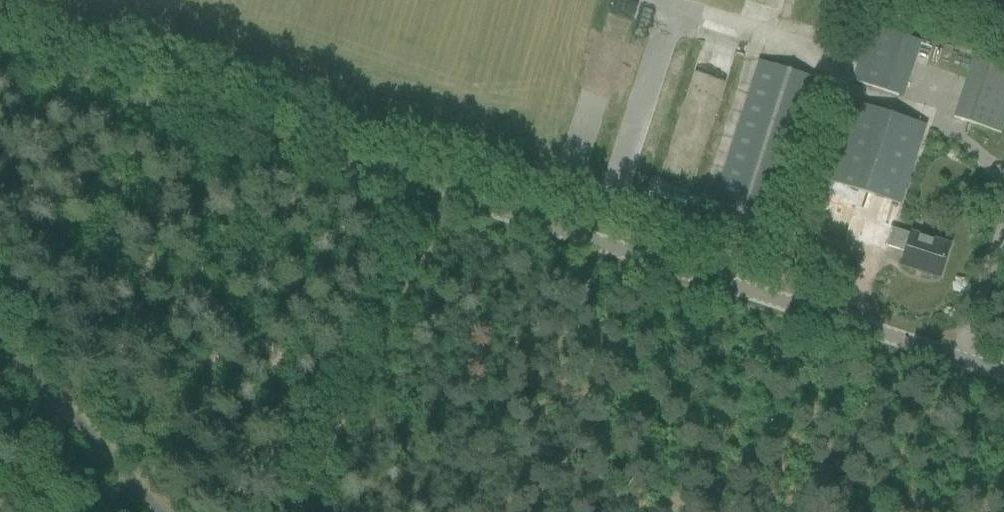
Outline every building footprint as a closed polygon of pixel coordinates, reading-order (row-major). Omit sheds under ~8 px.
[(855,81),(904,97),(922,42),(872,26),(855,81)] [(766,50),(764,57),(780,62),(782,54),(766,50)] [(716,196),(776,215),(819,79),(759,60),(716,196)] [(954,117),(1001,134),(1003,124),(1003,70),(974,60),(954,117)] [(902,264),(940,276),(946,257),(949,248),(893,229),(926,127),(855,104),(820,209),(814,228),(885,250),(886,246),(906,252),(902,264)] [(835,120),(833,127),(843,129),(845,123),(835,120)]
